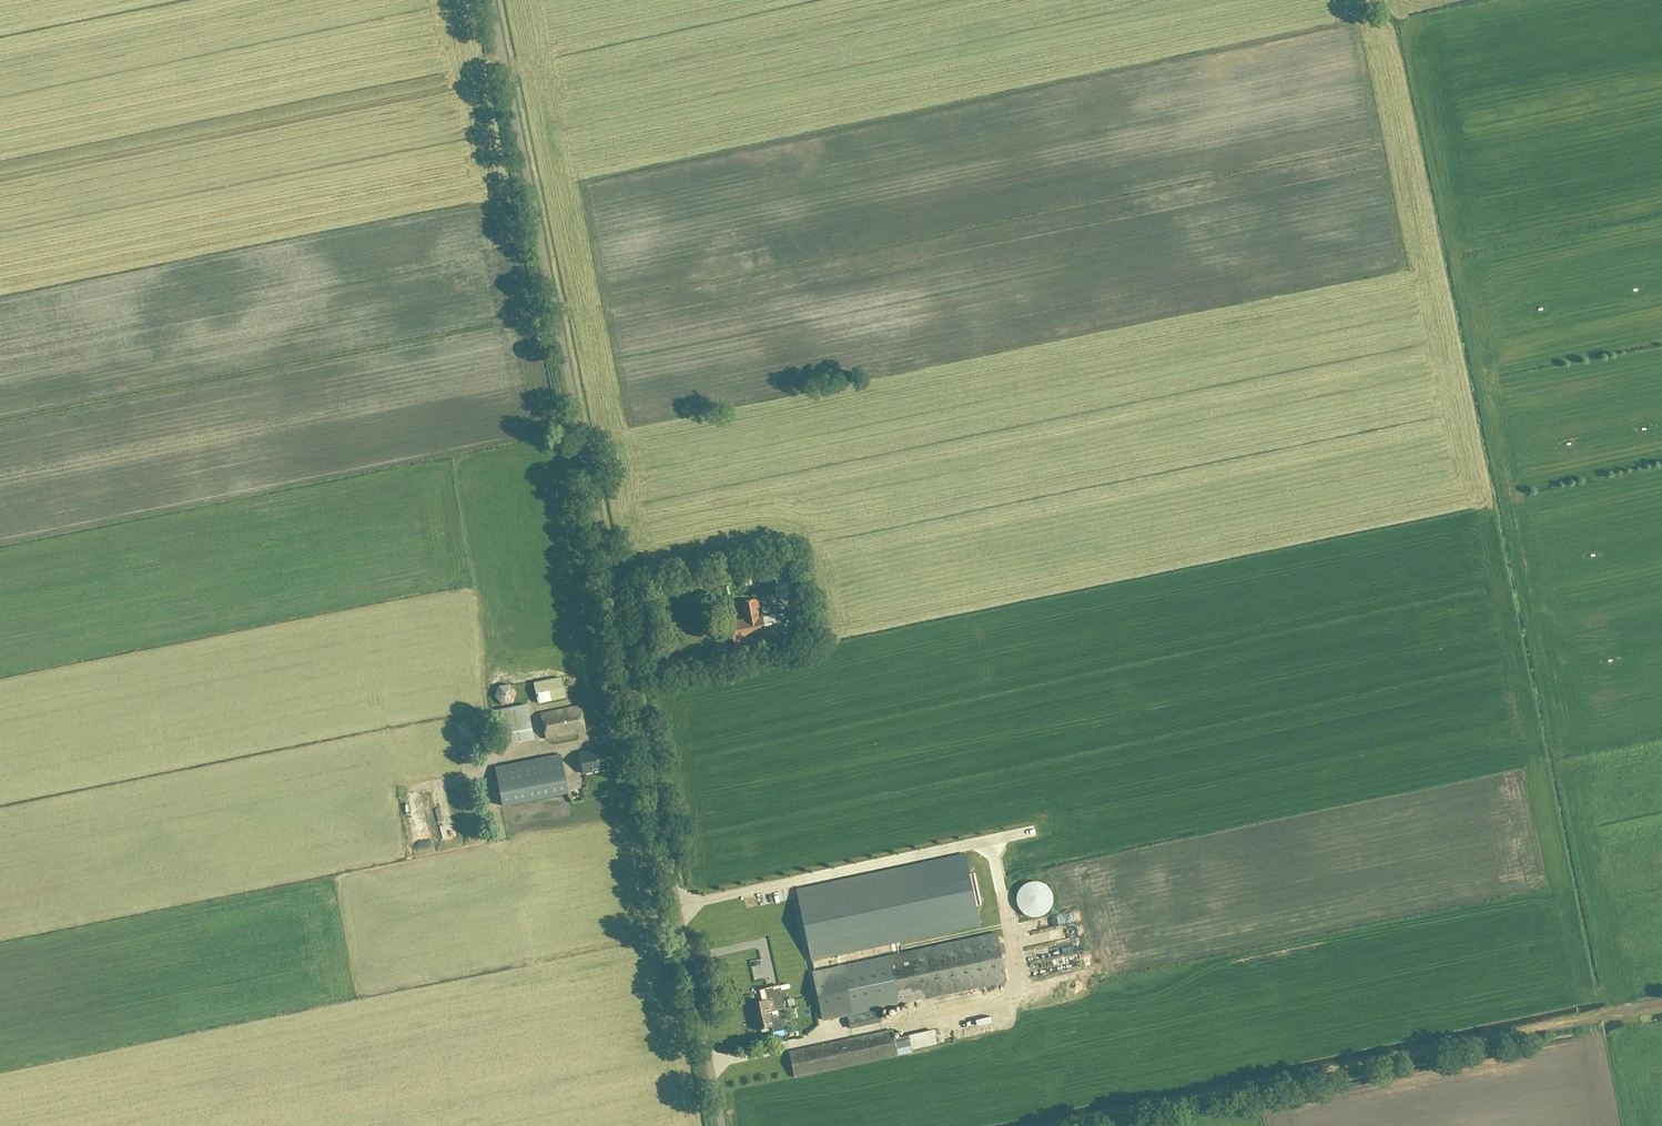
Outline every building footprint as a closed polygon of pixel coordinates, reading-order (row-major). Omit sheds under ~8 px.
[(737,587),(751,586),(749,569),(735,571),(737,587)] [(775,585),(758,588),(760,601),(777,598),(775,585)] [(775,612),(758,616),(755,600),(742,603),(745,618),(742,618),(742,619),(729,622),(734,646),(780,636),(775,612)] [(510,689),(499,692),(503,703),(513,700),(510,689)] [(529,716),(527,704),(493,711),(499,745),(533,739),(529,716)] [(548,738),(585,730),(581,711),(544,718),(548,738)] [(582,773),(607,768),(603,749),(589,752),(589,751),(579,753),(582,773)] [(502,806),(567,793),(560,754),(495,767),(502,806)] [(893,843),(899,852),(914,843),(909,834),(893,843)] [(963,856),(796,891),(811,961),(978,926),(977,924),(980,923),(978,915),(975,916),(973,906),(981,905),(974,873),(967,875),(963,856)] [(1038,917),(1041,916),(1043,915),(1046,913),(1047,911),(1049,909),(1050,907),(1051,904),(1052,901),(1052,898),(1051,896),(1050,893),(1049,890),(1047,888),(1045,886),(1043,885),(1041,883),(1038,882),(1035,882),(1033,882),(1030,882),(1027,883),(1025,884),(1022,885),(1020,887),(1018,889),(1017,892),(1016,894),(1015,897),(1015,900),(1015,903),(1016,905),(1017,908),(1018,910),(1020,912),(1022,914),(1025,916),(1027,917),(1030,918),(1033,918),(1035,918),(1038,917)] [(1068,927),(1024,930),(1025,937),(1033,936),(1033,948),(1049,947),(1048,934),(1051,934),(1052,944),(1062,943),(1062,938),(1069,938),(1068,927)] [(813,972),(824,1021),(847,1016),(850,1029),(880,1022),(877,1009),(1006,982),(1000,956),(1005,954),(1003,944),(998,945),(995,934),(813,972)] [(1066,956),(1059,958),(1063,969),(1080,964),(1076,951),(1066,954),(1066,956)] [(770,1018),(771,1018),(770,1012),(784,1009),(783,1002),(775,1003),(771,987),(763,989),(766,1001),(750,1004),(752,1015),(754,1015),(757,1029),(771,1026),(770,1018)] [(989,1032),(1002,1026),(996,1015),(983,1021),(989,1032)] [(939,1040),(950,1040),(950,1027),(939,1027),(939,1040)] [(913,1045),(939,1042),(937,1028),(911,1031),(913,1045)] [(892,1030),(789,1052),(794,1077),(897,1056),(892,1030)] [(797,1038),(795,1031),(788,1034),(790,1040),(797,1038)]
